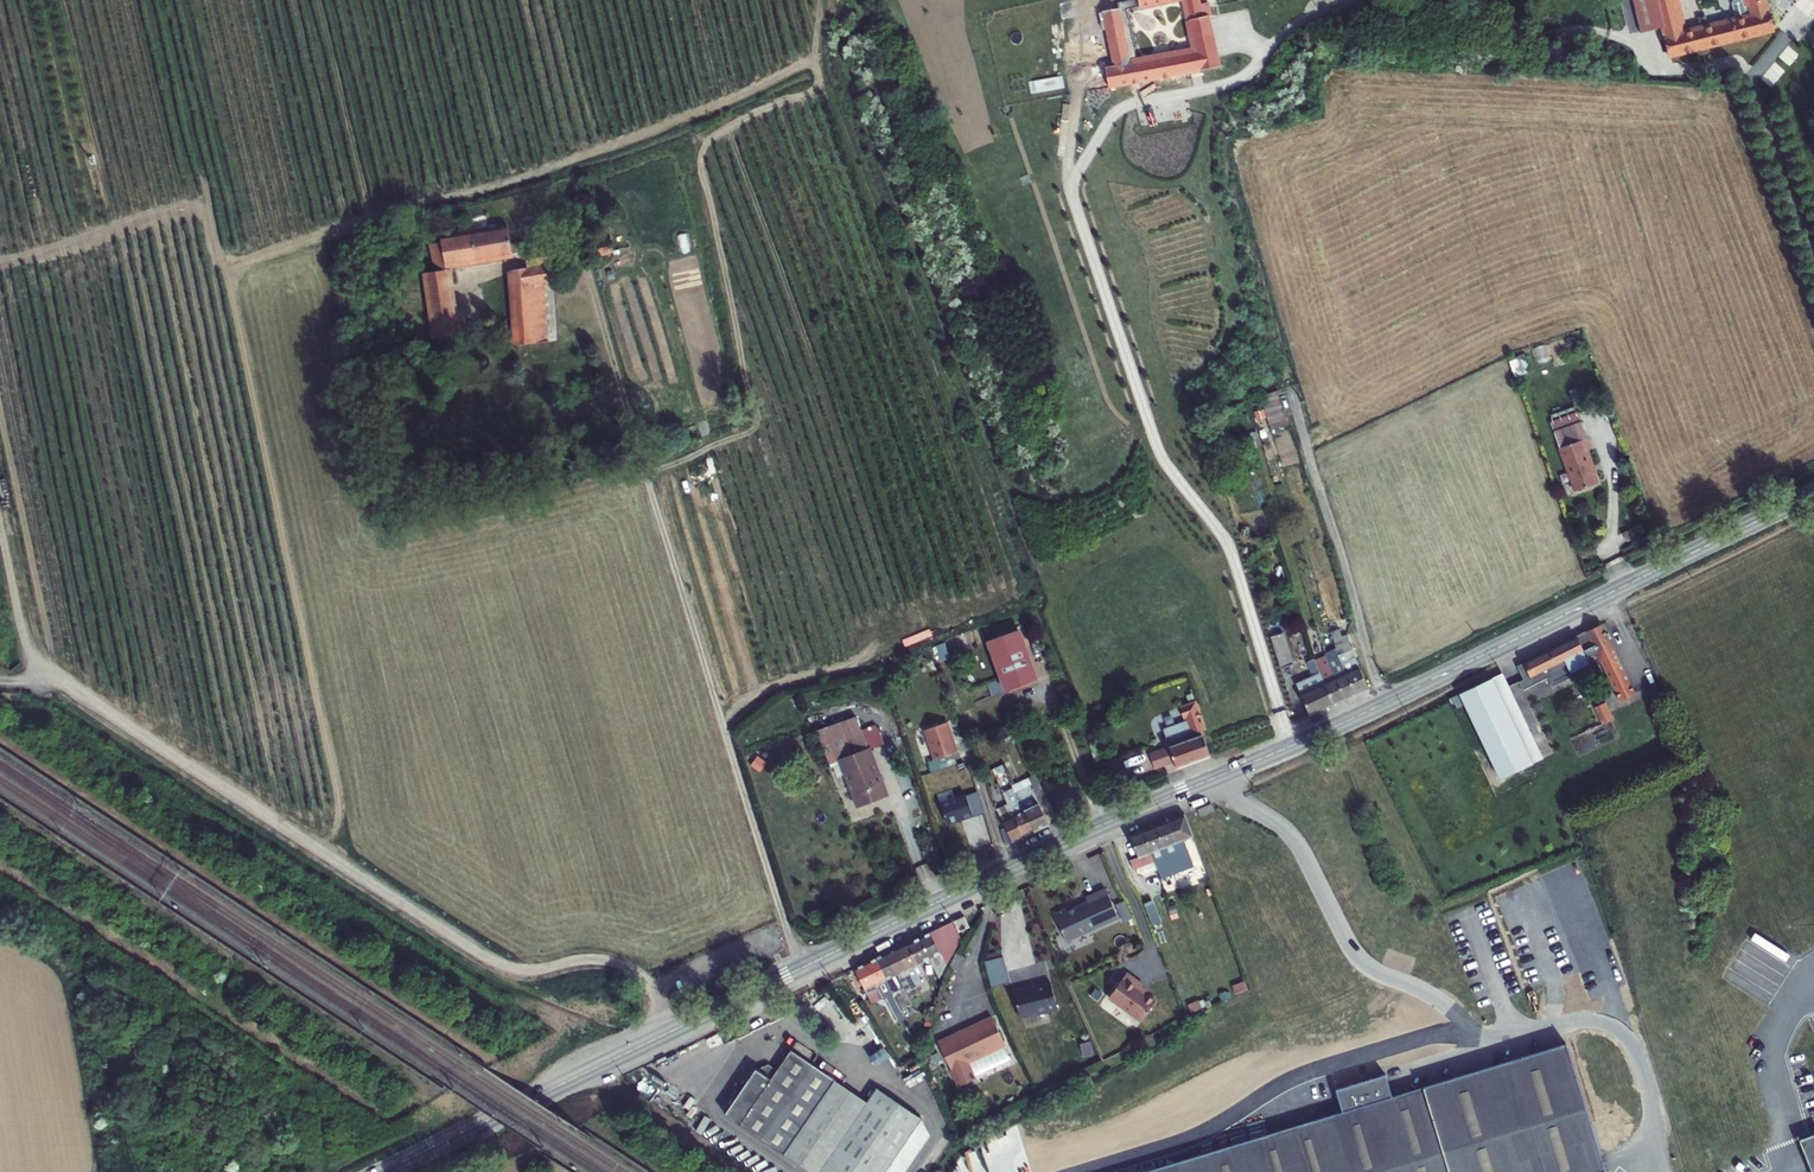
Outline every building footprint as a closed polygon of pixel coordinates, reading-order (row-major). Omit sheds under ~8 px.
[(1209,16),(1210,16),(1207,2),(1200,3),(1199,0),(1185,0),(1190,20),(1209,16)] [(1641,32),(1662,27),(1680,22),(1675,0),(1633,0),(1641,32)] [(1749,6),(1744,7),(1742,1),(1741,0),(1734,0),(1733,3),(1737,20),(1683,34),(1665,38),(1669,56),(1773,31),(1765,0),(1747,0),(1749,6)] [(1131,64),(1119,8),(1101,12),(1111,58),(1103,60),(1109,89),(1190,71),(1186,52),(1131,64)] [(1219,65),(1209,16),(1190,20),(1196,50),(1200,69),(1219,65)] [(1683,34),(1680,22),(1662,27),(1665,38),(1683,34)] [(1778,56),(1789,65),(1798,53),(1787,45),(1778,56)] [(1200,69),(1196,50),(1186,52),(1190,71),(1196,70),(1200,69)] [(1777,64),(1765,74),(1772,82),(1784,72),(1777,64)] [(442,242),(445,265),(513,254),(511,245),(508,227),(441,238),(442,242)] [(609,239),(587,246),(591,258),(613,252),(609,239)] [(511,245),(513,254),(525,252),(541,249),(541,248),(540,240),(511,245)] [(446,270),(445,265),(442,242),(430,244),(435,272),(446,270)] [(546,248),(541,249),(525,252),(527,267),(548,263),(547,257),(546,248)] [(543,283),(551,282),(548,263),(527,267),(512,271),(517,345),(548,342),(543,283)] [(457,335),(446,270),(435,272),(424,273),(435,339),(457,335)] [(1526,357),(1518,360),(1523,374),(1531,371),(1526,357)] [(1518,360),(1517,358),(1509,361),(1515,377),(1523,375),(1523,374),(1518,360)] [(1286,419),(1278,391),(1261,396),(1269,424),(1286,419)] [(1550,423),(1554,432),(1581,422),(1578,413),(1550,423)] [(1288,425),(1286,419),(1269,424),(1271,430),(1288,425)] [(1587,438),(1581,422),(1554,432),(1559,448),(1587,438)] [(1256,432),(1248,434),(1253,448),(1260,446),(1256,432)] [(1591,448),(1587,438),(1559,448),(1575,491),(1597,483),(1594,474),(1585,450),(1588,449),(1591,448)] [(1597,473),(1588,449),(1585,450),(1594,474),(1597,473)] [(1646,532),(1641,524),(1622,534),(1627,542),(1646,532)] [(1329,623),(1331,631),(1339,629),(1337,621),(1329,623)] [(1620,701),(1635,693),(1601,624),(1516,666),(1523,679),(1518,682),(1523,690),(1549,677),(1553,685),(1601,662),(1620,701)] [(1338,656),(1352,650),(1347,634),(1342,636),(1339,629),(1331,631),(1336,648),(1335,649),(1338,656)] [(989,641),(1007,689),(1035,679),(1027,660),(1016,630),(989,641)] [(1293,664),(1283,633),(1270,637),(1280,668),(1293,664)] [(1325,657),(1335,680),(1346,675),(1338,656),(1335,649),(1324,654),(1325,657)] [(1338,656),(1346,675),(1360,669),(1352,650),(1338,656)] [(1325,685),(1335,680),(1325,657),(1314,661),(1320,673),(1325,685)] [(1307,661),(1313,676),(1320,673),(1314,661),(1313,658),(1307,661)] [(1368,688),(1360,669),(1346,675),(1355,694),(1362,691),(1368,688)] [(1325,685),(1320,673),(1313,676),(1301,681),(1299,683),(1298,686),(1298,688),(1300,693),(1301,695),(1325,685)] [(1500,779),(1532,764),(1499,695),(1510,689),(1502,674),(1459,694),(1464,705),(1500,779)] [(1355,694),(1346,675),(1335,680),(1344,699),(1349,697),(1355,694)] [(1003,691),(999,680),(988,684),(992,696),(1003,691)] [(1344,699),(1335,680),(1325,685),(1333,704),(1339,701),(1344,699)] [(1333,704),(1325,685),(1301,695),(1309,714),(1321,709),(1333,704)] [(1509,695),(1512,694),(1510,689),(1499,695),(1532,764),(1540,760),(1509,695)] [(1454,710),(1464,705),(1459,694),(1449,699),(1454,710)] [(1193,734),(1201,731),(1205,730),(1195,702),(1180,707),(1184,718),(1186,717),(1188,720),(1193,734)] [(1604,704),(1597,708),(1605,723),(1612,720),(1604,704)] [(828,727),(840,760),(868,749),(862,733),(856,716),(828,727)] [(1203,735),(1201,731),(1193,734),(1188,720),(1163,729),(1169,747),(1203,735)] [(934,760),(954,753),(958,752),(954,739),(948,722),(924,730),(934,760)] [(998,738),(1013,733),(1010,725),(995,730),(998,738)] [(878,727),(862,733),(868,749),(884,743),(878,727)] [(1203,735),(1169,747),(1174,761),(1176,767),(1191,761),(1210,755),(1203,735)] [(1154,768),(1174,761),(1169,747),(1149,754),(1154,768)] [(858,806),(886,795),(868,749),(840,760),(858,806)] [(931,772),(957,763),(954,753),(934,760),(928,762),(931,772)] [(766,762),(757,756),(751,765),(760,771),(766,762)] [(1004,770),(1002,765),(994,768),(997,774),(1004,770)] [(1038,782),(1035,775),(1012,786),(1013,788),(1015,792),(1030,786),(1038,782)] [(1039,803),(1049,825),(1057,821),(1038,782),(1030,786),(1039,803)] [(1024,810),(1039,803),(1030,786),(1015,792),(1024,810)] [(1014,816),(1024,810),(1015,792),(1013,788),(1003,793),(1009,804),(1014,816)] [(977,792),(966,795),(973,814),(983,811),(977,792)] [(940,804),(947,823),(965,817),(973,814),(966,795),(940,804)] [(1049,825),(1039,803),(1024,810),(1035,832),(1045,827),(1049,825)] [(1002,822),(1014,816),(1009,804),(997,810),(1002,822)] [(1200,817),(1214,812),(1212,805),(1198,810),(1200,817)] [(1035,832),(1024,810),(1014,816),(1024,837),(1029,834),(1035,832)] [(1168,821),(1177,842),(1184,840),(1193,837),(1184,814),(1176,818),(1168,821)] [(1024,837),(1014,816),(1002,822),(1005,827),(1012,842),(1018,840),(1024,837)] [(1155,826),(1163,848),(1177,842),(1168,821),(1157,825),(1155,826)] [(1151,852),(1163,848),(1155,826),(1142,831),(1151,852)] [(1006,845),(1012,842),(1005,827),(1001,830),(1006,845)] [(1138,857),(1151,852),(1142,831),(1136,833),(1129,835),(1138,857)] [(1184,840),(1177,842),(1186,868),(1193,865),(1184,840)] [(1186,868),(1177,842),(1163,848),(1173,873),(1186,868)] [(1173,873),(1163,848),(1151,852),(1154,861),(1160,878),(1173,873)] [(1154,861),(1151,852),(1138,857),(1130,860),(1133,870),(1154,861)] [(1053,913),(1065,941),(1118,917),(1105,888),(1086,897),(1087,901),(1068,910),(1066,907),(1053,913)] [(1144,903),(1153,925),(1161,922),(1153,900),(1144,903)] [(1124,901),(1116,905),(1123,921),(1131,917),(1124,901)] [(1174,905),(1168,908),(1170,914),(1177,912),(1174,905)] [(966,928),(969,927),(964,916),(958,919),(953,921),(958,932),(961,931),(966,928)] [(952,922),(930,932),(941,953),(946,964),(960,939),(952,922)] [(918,964),(929,959),(941,953),(930,932),(918,938),(907,943),(918,964)] [(896,948),(907,969),(918,964),(907,943),(903,945),(896,948)] [(887,953),(897,974),(907,969),(896,948),(892,950),(887,953)] [(957,952),(950,966),(960,971),(967,957),(957,952)] [(876,958),(887,979),(897,974),(887,953),(882,955),(876,958)] [(946,964),(941,953),(929,959),(936,974),(939,975),(946,964)] [(855,968),(865,990),(887,979),(876,958),(866,963),(855,968)] [(1007,975),(1008,975),(1004,958),(985,963),(989,980),(990,980),(1007,975)] [(923,973),(918,964),(907,969),(914,981),(920,978),(918,976),(923,973)] [(914,981),(907,969),(897,974),(904,988),(914,982),(914,981)] [(887,979),(893,993),(901,989),(904,988),(897,974),(887,979)] [(1109,998),(1141,1023),(1156,1003),(1140,990),(1143,986),(1140,984),(1127,974),(1109,998)] [(1007,975),(990,980),(992,988),(1009,984),(1007,975)] [(893,993),(887,979),(865,990),(867,993),(877,989),(882,998),(885,999),(897,1022),(906,1017),(902,1009),(893,993)] [(1232,986),(1235,994),(1247,989),(1244,981),(1232,986)] [(1029,988),(1013,992),(1020,1019),(1035,1015),(1036,1017),(1050,1014),(1049,1012),(1058,1010),(1051,985),(1030,990),(1029,988)] [(877,989),(867,993),(873,1005),(885,999),(882,998),(877,989)] [(901,989),(893,993),(902,1009),(910,1005),(901,989)] [(1226,991),(1220,994),(1222,1000),(1231,997),(1229,992),(1226,993),(1226,991)] [(1209,998),(1204,1000),(1207,1007),(1207,1008),(1212,1006),(1209,998)] [(1199,1002),(1199,1000),(1188,1005),(1191,1013),(1202,1009),(1199,1002)] [(992,1019),(938,1043),(959,1088),(976,1081),(968,1064),(1006,1047),(992,1019)] [(1090,1041),(1080,1044),(1084,1057),(1093,1054),(1090,1041)] [(1605,1171),(1566,1044),(1392,1097),(1385,1075),(1335,1090),(1342,1112),(1145,1171),(1603,1171),(1605,1171)] [(890,1056),(884,1047),(870,1057),(876,1066),(890,1056)] [(784,1155),(824,1096),(835,1081),(790,1050),(776,1070),(768,1064),(755,1069),(724,1114),(739,1124),(784,1155)] [(941,1060),(938,1052),(930,1056),(933,1064),(941,1060)] [(835,1081),(824,1096),(855,1117),(866,1102),(835,1081)] [(855,1117),(818,1171),(903,1171),(928,1136),(925,1127),(918,1123),(921,1119),(876,1088),(866,1102),(855,1117)] [(855,1117),(824,1096),(784,1155),(810,1171),(818,1171),(855,1117)] [(1799,1140),(1812,1171),(1813,1171),(1813,1134),(1799,1140)]
